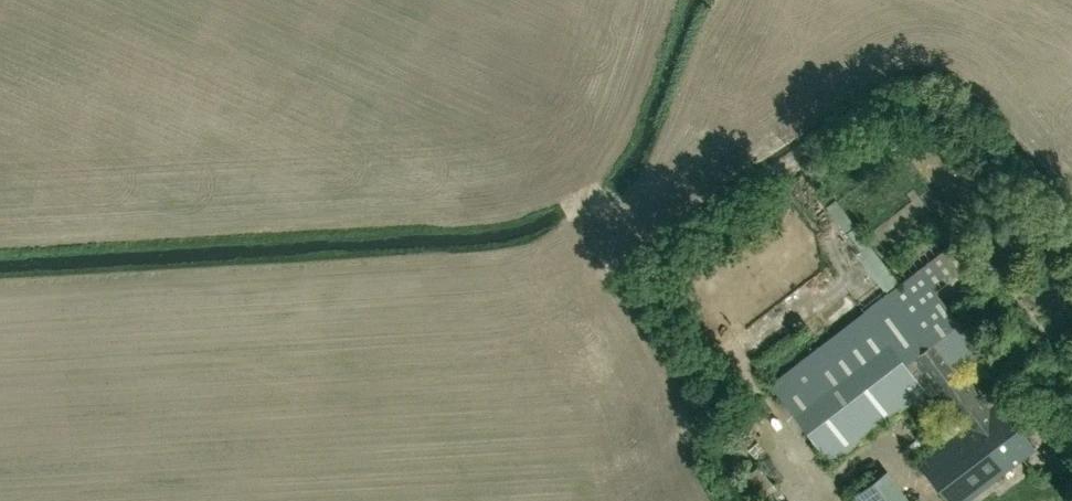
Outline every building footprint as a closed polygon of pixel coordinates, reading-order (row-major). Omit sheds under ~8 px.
[(953,245),(900,285),(836,199),(826,206),(846,232),(841,235),(888,295),(771,385),(831,464),(915,400),(937,404),(942,400),(953,415),(979,397),(966,378),(987,362),(929,286),(965,259),(953,245)] [(979,397),(953,415),(963,429),(919,464),(947,500),(965,500),(1034,449),(1000,403),(989,411),(979,397)] [(862,500),(905,500),(886,472),(857,493),(862,500)]
